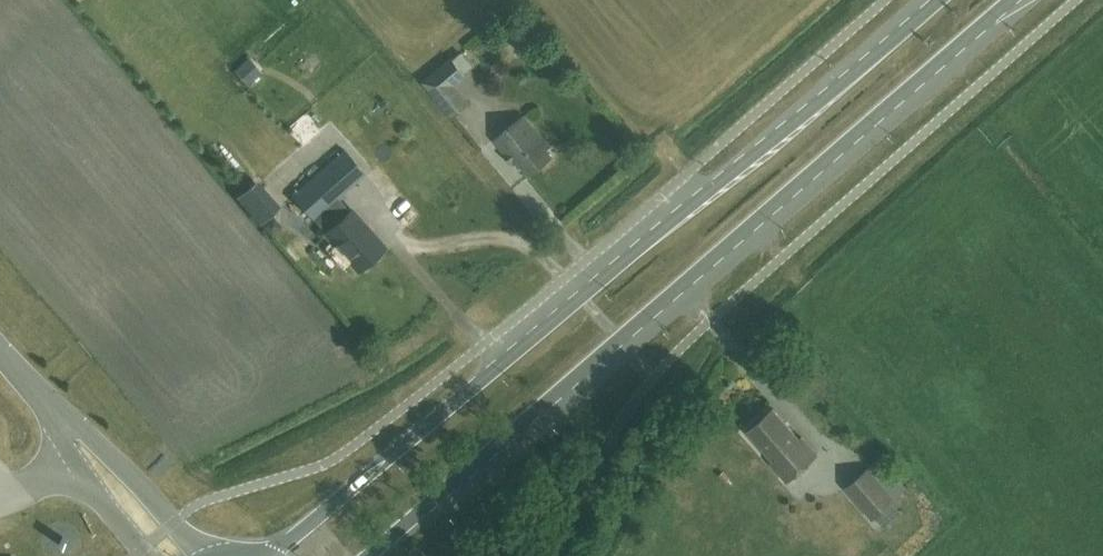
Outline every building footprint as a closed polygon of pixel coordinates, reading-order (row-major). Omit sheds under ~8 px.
[(452,59),(425,81),(437,96),(464,74),(452,59)] [(528,175),(552,156),(546,149),(549,146),(524,115),(494,139),(513,163),(517,161),(528,175)] [(357,270),(384,246),(351,208),(349,211),(337,197),(365,173),(344,149),(292,194),(313,218),(325,231),(324,232),(357,270)] [(787,481),(817,454),(801,436),(799,438),(773,408),(747,431),(773,460),(770,463),(787,481)] [(868,468),(845,488),(871,518),(894,499),(868,468)]
